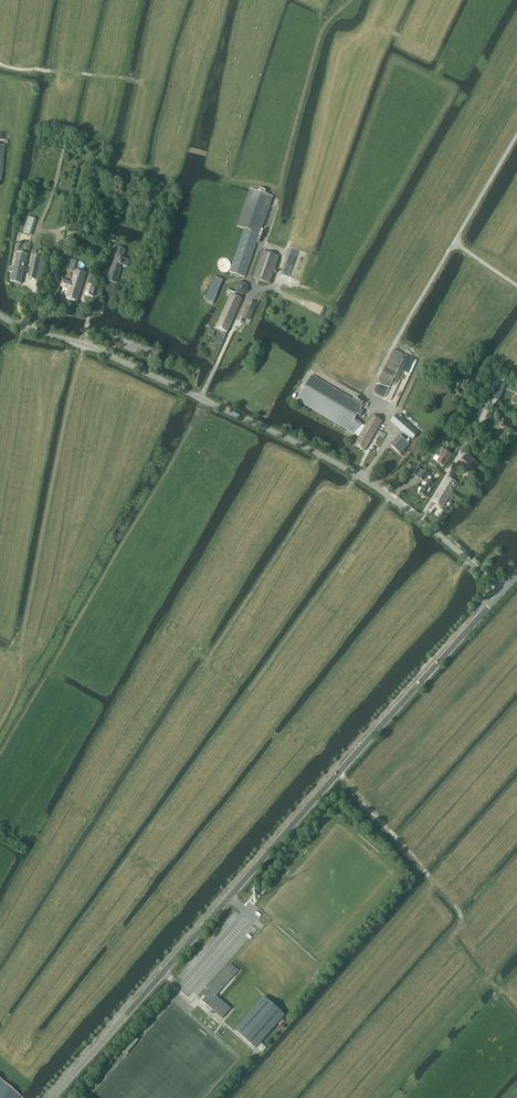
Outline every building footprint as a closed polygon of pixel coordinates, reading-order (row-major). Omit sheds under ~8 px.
[(229,272),(244,278),(274,198),(251,190),(237,227),(245,229),(229,272)] [(32,236),(37,219),(28,217),(23,233),(32,236)] [(123,257),(125,250),(117,247),(107,281),(113,283),(115,276),(117,277),(121,265),(127,267),(129,261),(124,259),(125,257),(123,257)] [(269,284),(279,258),(262,251),(252,278),(269,284)] [(28,256),(21,254),(17,253),(14,269),(9,268),(8,272),(13,273),(11,282),(22,284),(28,256)] [(40,281),(45,259),(33,257),(28,278),(40,281)] [(231,267),(231,265),(231,264),(230,262),(229,261),(228,260),(227,259),(226,258),(224,258),(223,258),(221,258),(220,258),(219,259),(217,260),(216,261),(216,262),(215,264),(215,265),(215,267),(216,268),(217,270),(218,271),(219,272),(220,273),(222,273),(223,273),(225,273),(226,273),(227,272),(229,271),(230,270),(230,268),(231,267)] [(77,302),(86,273),(76,270),(72,283),(66,280),(65,282),(63,281),(61,287),(69,290),(66,299),(77,302)] [(247,292),(247,285),(240,282),(235,286),(235,293),(242,296),(247,292)] [(93,298),(96,287),(88,285),(85,295),(93,298)] [(232,294),(233,292),(228,290),(226,294),(230,296),(216,328),(227,333),(242,299),(232,294)] [(243,323),(245,318),(250,320),(256,305),(249,302),(240,322),(243,323)] [(311,376),(297,400),(348,430),(355,434),(361,425),(354,421),(357,415),(360,417),(363,412),(360,410),(362,406),(311,376)] [(457,388),(461,383),(454,378),(451,383),(457,388)] [(499,401),(506,386),(500,384),(496,393),(494,398),(499,401)] [(412,441),(419,434),(397,415),(390,422),(412,441)] [(365,451),(382,422),(372,416),(366,426),(365,426),(364,427),(361,425),(355,434),(355,435),(359,438),(355,445),(365,451)] [(400,455),(409,445),(399,436),(390,446),(400,455)] [(444,468),(451,456),(443,451),(436,463),(444,468)] [(467,454),(465,456),(471,463),(472,463),(475,466),(477,465),(478,464),(467,453),(467,454)] [(435,469),(437,465),(431,461),(428,466),(435,469)] [(426,480),(429,474),(423,471),(418,479),(425,483),(422,489),(420,488),(419,488),(418,491),(418,492),(420,492),(419,494),(421,495),(421,496),(424,498),(424,497),(426,498),(434,485),(427,481),(426,480)] [(457,484),(450,479),(447,478),(440,489),(446,492),(448,490),(452,492),(457,484)] [(443,508),(452,492),(448,490),(446,492),(440,489),(433,502),(443,508)] [(205,998),(202,1001),(207,1005),(207,1006),(208,1006),(213,1010),(212,1010),(211,1012),(213,1014),(214,1013),(215,1012),(216,1013),(222,1018),(222,1019),(230,1009),(230,1010),(216,997),(238,971),(230,964),(202,996),(203,996),(205,998)] [(235,1030),(255,1048),(261,1043),(285,1015),(264,997),(235,1030)] [(134,1037),(120,1052),(125,1056),(138,1040),(136,1038),(134,1037)] [(20,1097),(0,1079),(0,1097),(19,1097),(20,1097)]
